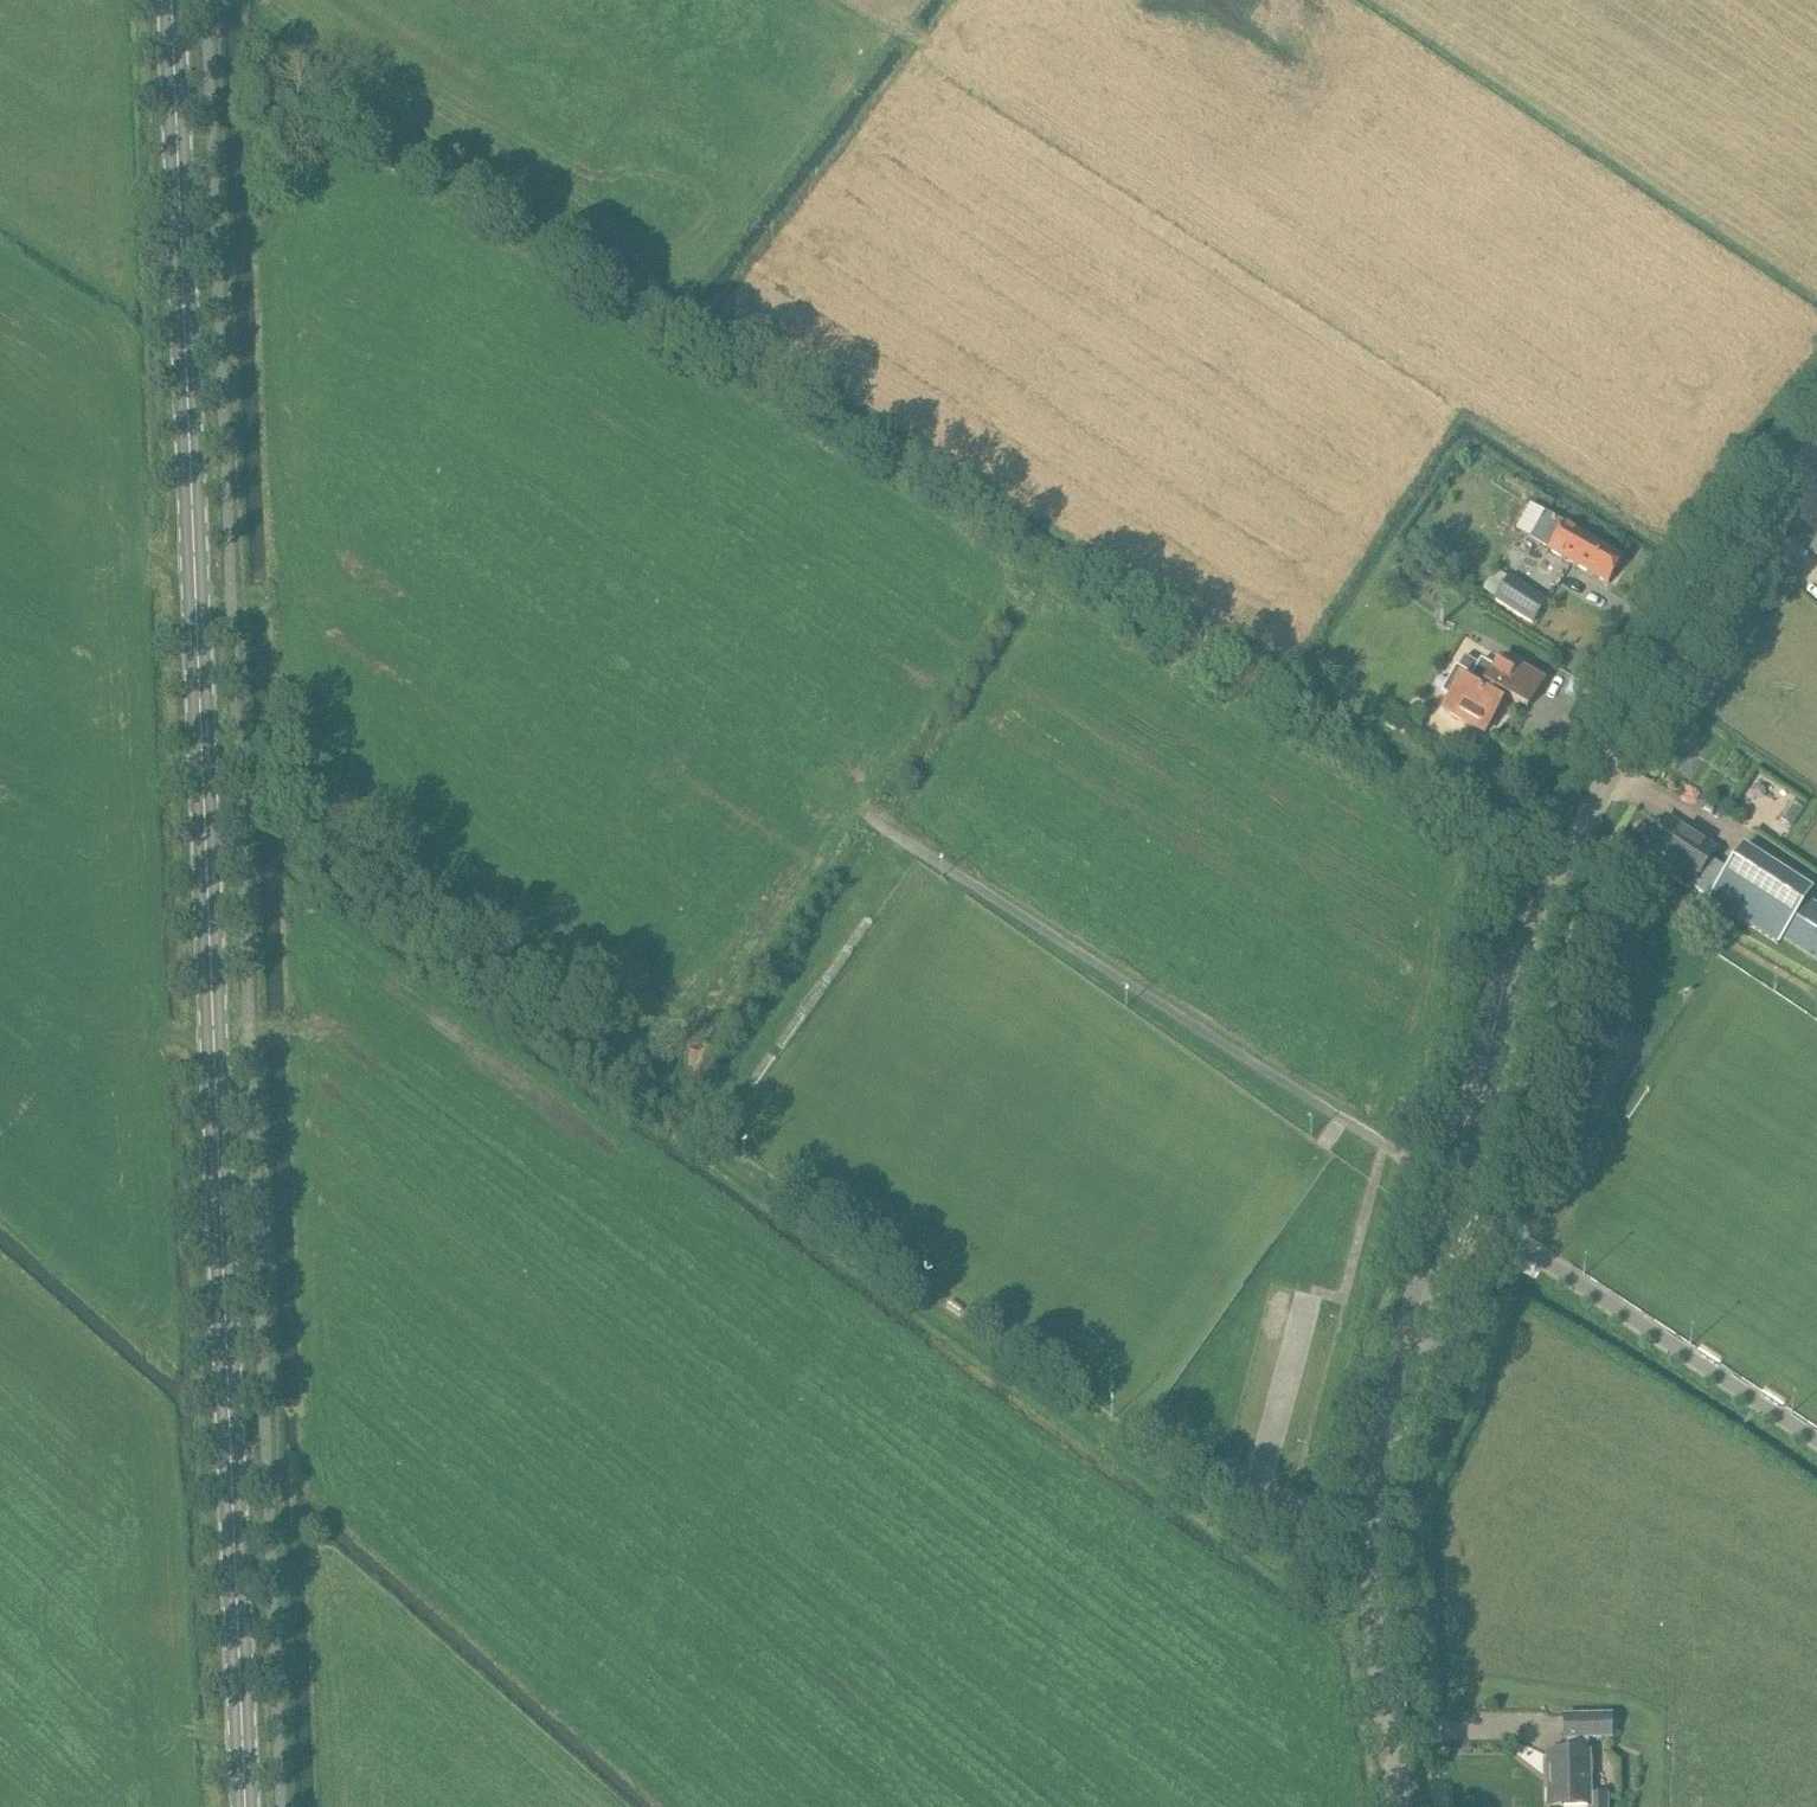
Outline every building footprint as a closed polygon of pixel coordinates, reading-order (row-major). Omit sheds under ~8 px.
[(1549,549),(1608,584),(1623,557),(1565,523),(1545,511),(1529,540),(1548,551),(1549,549)] [(1547,600),(1509,575),(1493,599),(1531,625),(1547,600)] [(1443,710),(1484,734),(1501,704),(1494,699),(1498,691),(1527,708),(1543,680),(1501,657),(1495,668),(1481,660),(1478,664),(1464,656),(1458,667),(1456,667),(1441,693),(1450,697),(1443,710)] [(1673,875),(1691,887),(1706,865),(1717,848),(1667,816),(1644,850),(1676,870),(1673,875)] [(1816,962),(1816,904),(1809,899),(1814,891),(1743,845),(1708,900),(1778,945),(1782,939),(1816,962)] [(1531,1210),(1517,1206),(1512,1221),(1526,1225),(1531,1210)] [(1587,1806),(1608,1806),(1608,1794),(1589,1795),(1588,1739),(1612,1739),(1611,1714),(1562,1715),(1563,1740),(1566,1740),(1566,1752),(1547,1752),(1548,1806),(1587,1805),(1587,1806)]
